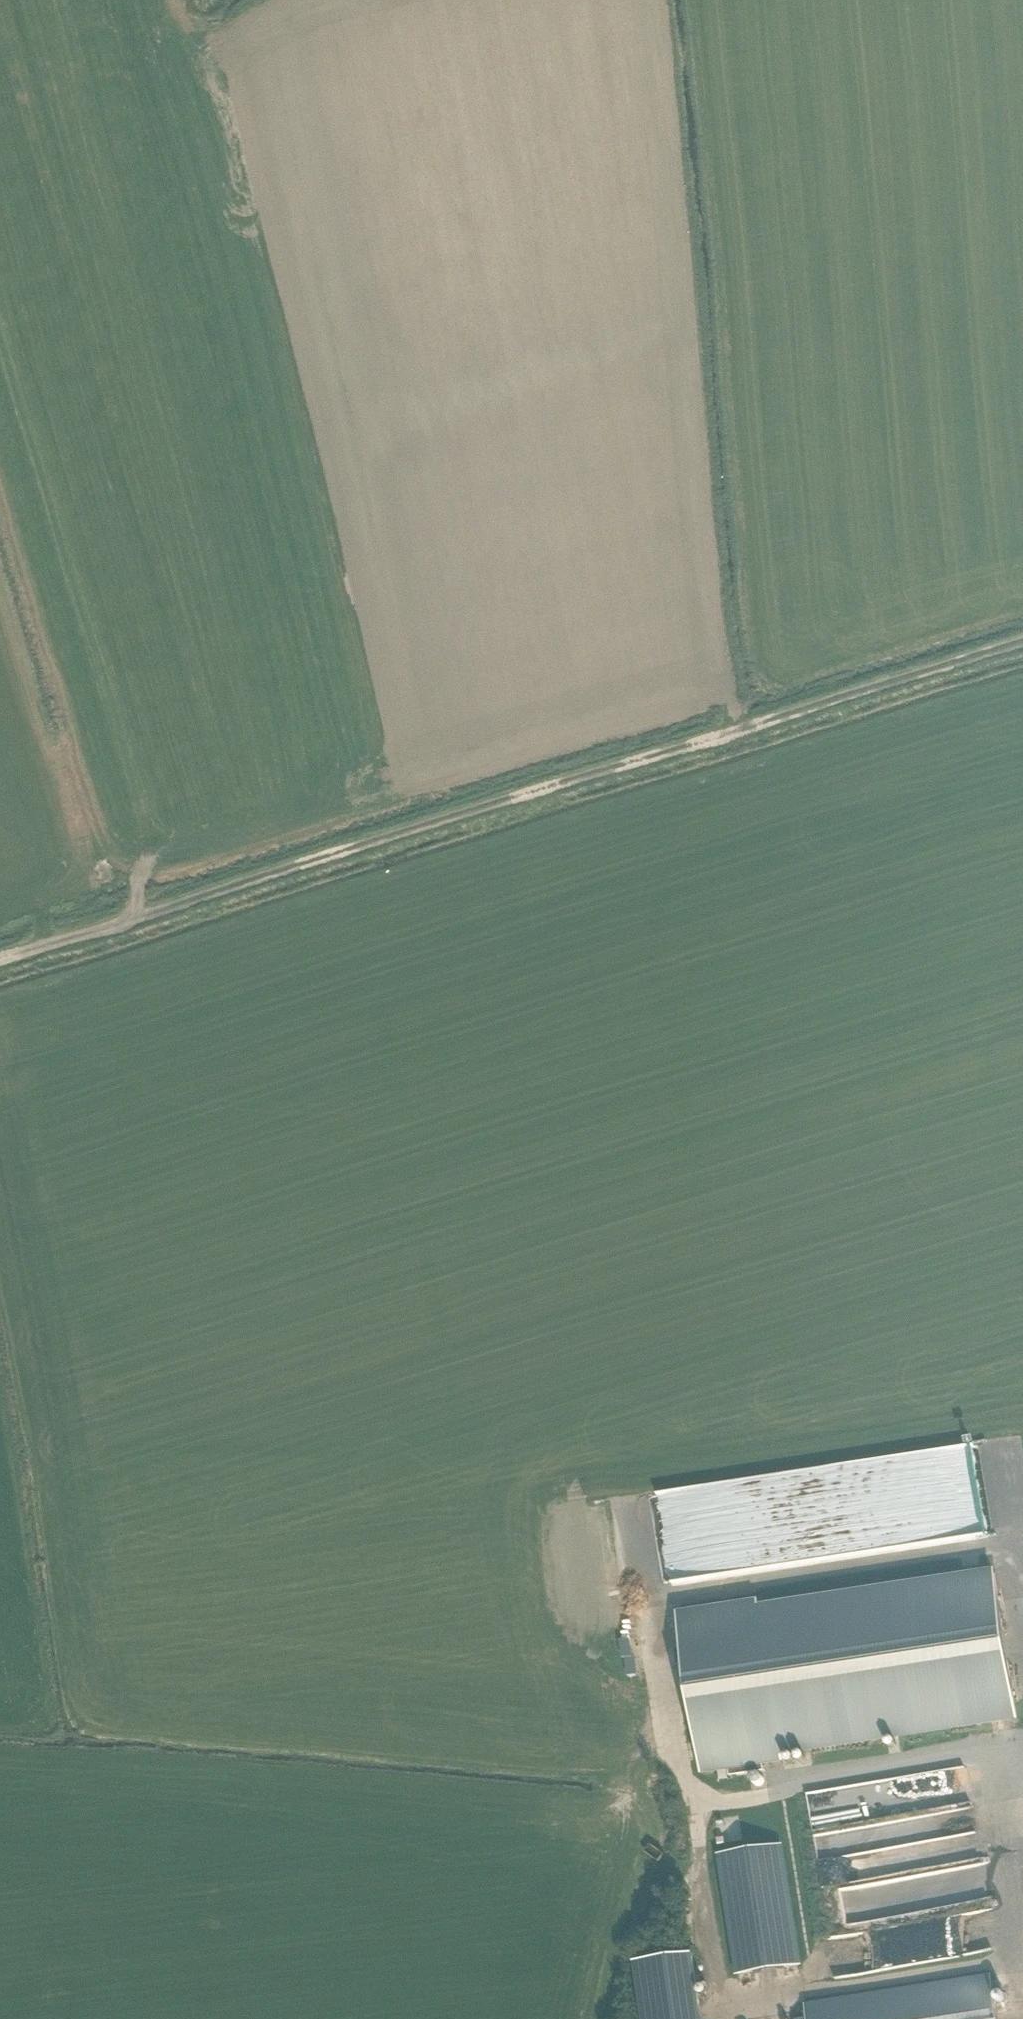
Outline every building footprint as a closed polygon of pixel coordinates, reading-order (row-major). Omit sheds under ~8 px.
[(676,1617),(701,1777),(781,1765),(780,1756),(1014,1720),(992,1577),(758,1614),(756,1605),(676,1617)] [(738,1974),(801,1965),(783,1846),(718,1856),(738,1974)] [(692,1953),(635,1959),(644,2018),(702,2018),(692,1953)] [(990,1975),(805,2005),(808,2018),(997,2018),(990,1975)]
